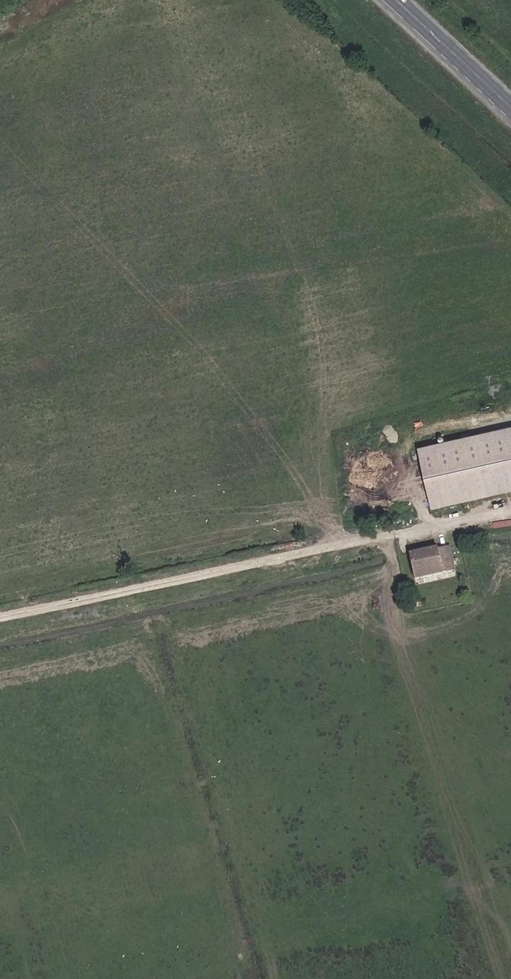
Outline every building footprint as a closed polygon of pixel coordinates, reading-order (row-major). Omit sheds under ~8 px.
[(418,449),(432,509),(510,491),(510,428),(418,449)] [(415,576),(451,567),(447,547),(438,549),(437,546),(409,552),(415,576)]
